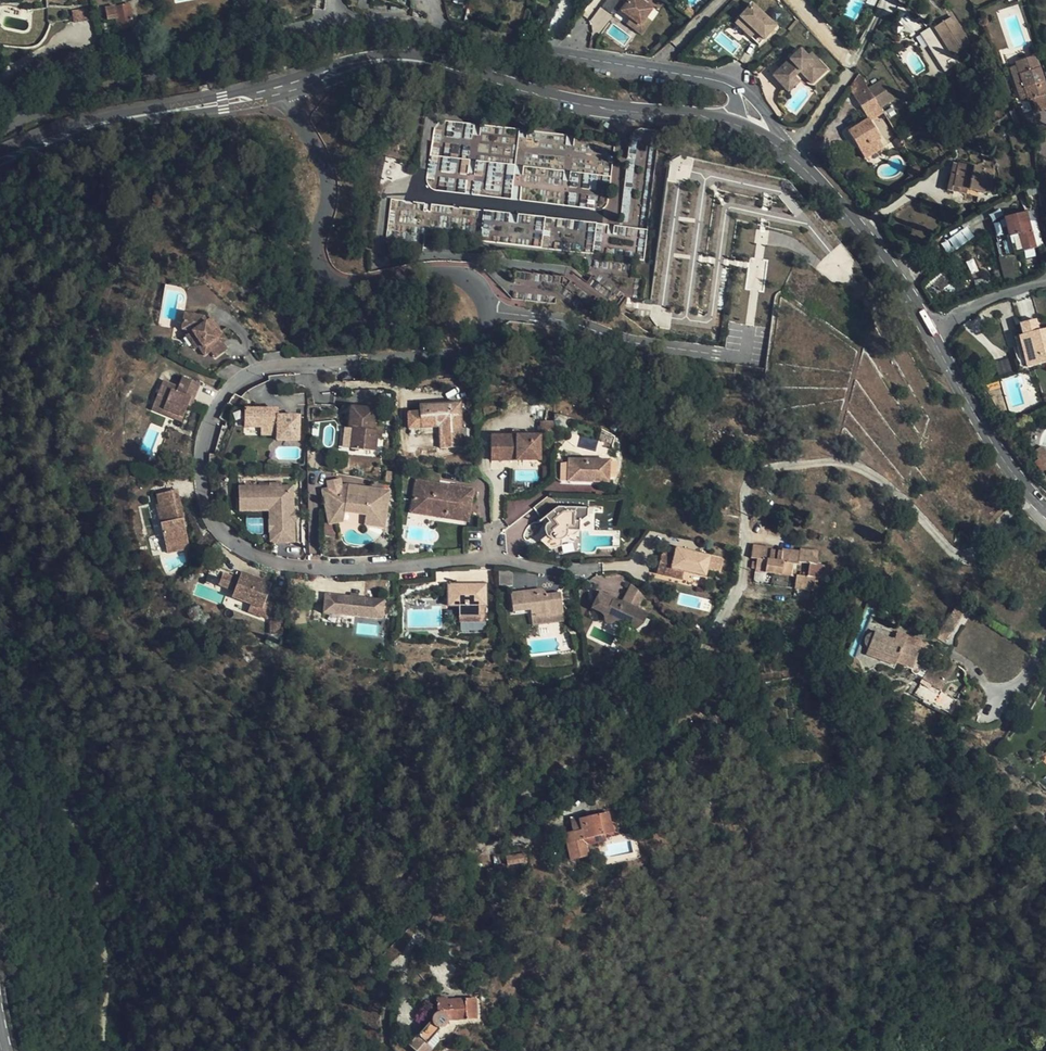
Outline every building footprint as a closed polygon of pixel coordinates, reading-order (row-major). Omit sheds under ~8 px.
[(626,0),(624,0),(617,9),(626,16),(635,23),(642,15),(648,8),(638,0),(627,0),(626,0)] [(116,6),(116,1),(98,5),(99,13),(105,12),(107,20),(117,18),(119,30),(134,27),(130,4),(116,6)] [(752,1),(733,22),(760,45),(778,24),(752,1)] [(635,23),(626,16),(622,21),(637,33),(647,19),(642,15),(635,23)] [(953,55),(970,44),(952,16),(935,27),(946,44),(938,49),(947,62),(948,61),(951,66),(957,62),(953,55)] [(788,61),(772,78),(784,89),(795,77),(798,73),(812,85),(826,70),(809,54),(806,58),(798,50),(792,57),(794,59),(791,63),(788,61)] [(1031,99),(1044,95),(1045,94),(1045,87),(1036,56),(1015,63),(1016,66),(1027,98),(1028,101),(1031,99)] [(1019,100),(1027,98),(1016,66),(1009,68),(1019,100)] [(795,77),(784,89),(789,95),(801,82),(795,77)] [(872,99),(874,98),(866,85),(861,89),(862,90),(856,94),(857,96),(855,98),(861,106),(872,99)] [(1031,99),(1035,113),(1045,109),(1045,100),(1044,95),(1031,99)] [(880,113),(872,99),(861,106),(869,119),(869,120),(880,113)] [(869,120),(869,119),(848,132),(864,158),(883,147),(877,137),(879,136),(869,120)] [(439,190),(513,197),(515,174),(518,174),(522,129),(477,125),(446,122),(439,190)] [(954,186),(958,165),(953,164),(947,190),(978,197),(979,191),(954,186)] [(993,173),(958,165),(954,186),(979,191),(988,193),(993,173)] [(912,206),(899,213),(915,243),(939,229),(928,209),(917,215),(912,206)] [(955,223),(949,206),(941,208),(946,226),(955,223)] [(1036,248),(1027,212),(1003,218),(1003,216),(992,222),(1001,257),(1036,248)] [(948,254),(974,237),(967,226),(941,243),(948,254)] [(758,255),(749,276),(747,282),(749,283),(744,295),(755,299),(762,280),(763,281),(767,272),(774,275),(779,277),(784,264),(766,257),(766,259),(758,255)] [(767,272),(763,281),(771,283),(774,275),(767,272)] [(205,348),(211,344),(223,336),(228,333),(213,310),(208,312),(205,307),(188,304),(183,320),(189,321),(193,323),(201,334),(197,337),(205,348)] [(1045,355),(1045,330),(1040,332),(1039,329),(1035,316),(1020,321),(1023,332),(1033,364),(1042,361),(1040,354),(1045,352),(1045,355)] [(193,339),(197,337),(201,334),(193,323),(189,321),(186,327),(193,339)] [(1021,368),(1033,364),(1023,332),(1015,335),(1022,357),(1018,359),(1021,368)] [(223,336),(211,344),(216,351),(228,343),(223,336)] [(161,371),(152,391),(161,395),(160,398),(182,407),(188,391),(192,393),(202,371),(184,363),(177,378),(161,371)] [(242,392),(239,390),(234,387),(227,395),(235,401),(242,392)] [(161,395),(152,391),(148,400),(179,413),(182,407),(160,398),(161,395)] [(463,394),(422,397),(422,404),(409,405),(410,421),(424,420),(442,419),(443,440),(466,439),(463,394)] [(274,400),(246,401),(246,418),(266,417),(280,417),(280,425),(281,432),(301,432),(301,407),(281,408),(274,408),(274,400)] [(378,427),(378,425),(376,404),(351,404),(350,423),(378,427)] [(378,445),(378,434),(378,427),(350,423),(350,426),(354,426),(354,445),(378,445)] [(511,444),(494,444),(494,458),(502,458),(502,469),(543,469),(543,454),(548,454),(548,449),(543,449),(543,444),(527,444),(522,438),(516,438),(511,444)] [(1039,458),(1045,453),(1045,450),(1042,445),(1034,451),(1039,458)] [(584,471),(585,481),(604,481),(604,475),(612,475),(612,481),(619,481),(619,476),(632,475),(633,454),(580,452),(580,470),(584,471)] [(1036,460),(1044,470),(1045,469),(1045,453),(1039,458),(1036,460)] [(502,469),(502,458),(494,458),(494,469),(502,469)] [(273,476),(241,477),(241,501),(252,501),(252,494),(281,494),(281,538),(299,538),(299,515),(293,515),(293,507),(298,507),(298,485),(285,485),(285,476),(273,476)] [(298,476),(285,476),(285,485),(298,485),(298,476)] [(427,489),(428,482),(419,481),(418,489),(427,489)] [(440,508),(439,515),(471,520),(474,488),(428,482),(427,489),(418,489),(416,503),(440,508)] [(383,507),(387,508),(389,489),(356,486),(354,483),(321,490),(326,514),(343,511),(365,513),(368,493),(384,494),(383,507)] [(162,547),(184,542),(170,485),(152,488),(154,499),(151,500),(162,547)] [(387,515),(387,508),(383,507),(384,494),(368,493),(365,513),(387,515)] [(252,494),(252,501),(273,501),(274,538),(281,538),(281,494),(252,494)] [(563,511),(556,500),(538,511),(551,530),(546,534),(551,541),(544,546),(549,553),(561,544),(577,544),(577,536),(591,535),(590,526),(602,511),(563,511)] [(416,503),(415,512),(439,515),(440,508),(416,503)] [(343,511),(326,514),(328,524),(344,522),(343,511)] [(365,513),(363,524),(385,526),(387,515),(365,513)] [(577,549),(577,544),(561,544),(549,553),(553,557),(567,557),(577,549)] [(796,576),(794,588),(798,589),(802,590),(803,587),(813,588),(814,578),(825,579),(825,578),(826,567),(826,566),(816,565),(817,555),(807,553),(808,550),(799,549),(799,551),(791,550),(791,553),(781,552),(780,561),(769,559),(770,550),(760,549),(761,546),(752,545),(750,558),(756,559),(755,568),(765,570),(765,573),(780,575),(781,572),(791,574),(792,564),(797,564),(798,561),(809,563),(807,577),(796,576)] [(680,578),(692,581),(713,585),(718,563),(684,556),(682,563),(670,561),(666,584),(678,586),(680,578)] [(236,576),(220,570),(216,582),(231,588),(229,594),(249,602),(260,605),(257,613),(264,615),(269,602),(263,600),(270,580),(259,576),(258,580),(246,576),(247,572),(238,569),(236,576)] [(436,572),(436,582),(480,581),(479,570),(436,572)] [(515,573),(501,574),(502,589),(516,588),(515,573)] [(690,589),(692,581),(680,578),(678,586),(690,589)] [(455,622),(476,622),(476,606),(484,606),(484,586),(443,586),(443,606),(454,607),(455,622)] [(648,595),(645,593),(633,588),(625,603),(641,610),(648,595)] [(312,610),(371,612),(371,593),(312,592),(312,610)] [(546,593),(513,594),(514,614),(533,614),(533,618),(540,618),(540,621),(565,620),(564,598),(546,599),(546,593)] [(652,615),(641,610),(625,603),(601,593),(595,611),(609,617),(605,624),(619,630),(622,624),(641,631),(645,623),(649,624),(652,615)] [(249,602),(246,609),(257,613),(260,605),(249,602)] [(938,633),(935,637),(943,642),(965,608),(958,603),(938,633)] [(476,606),(476,622),(484,622),(484,606),(476,606)] [(540,618),(533,618),(534,629),(566,627),(565,620),(540,621),(540,618)] [(270,636),(280,637),(280,627),(270,627),(270,636)] [(868,648),(865,654),(894,666),(896,663),(910,669),(911,673),(914,675),(918,674),(920,670),(919,666),(918,664),(923,654),(927,652),(928,648),(927,645),(906,637),(907,636),(896,632),(893,641),(874,633),(873,634),(869,634),(867,636),(864,640),(865,644),(868,648)] [(937,689),(954,663),(939,653),(919,682),(927,688),(930,684),(937,689)] [(956,665),(954,663),(937,689),(940,691),(956,665)] [(730,672),(722,671),(720,687),(728,688),(730,672)] [(565,843),(556,844),(559,871),(581,869),(579,857),(597,855),(596,846),(605,845),(603,827),(576,829),(575,826),(564,827),(565,843)] [(506,856),(507,865),(526,862),(524,853),(506,856)] [(499,874),(501,882),(520,878),(519,869),(499,874)] [(481,886),(483,896),(503,891),(501,882),(481,886)] [(486,906),(483,896),(463,900),(465,910),(486,906)] [(446,1034),(468,1031),(477,1031),(474,1012),(446,1015),(443,1011),(432,1012),(435,1023),(411,1037),(419,1046),(430,1039),(441,1039),(446,1034)]
